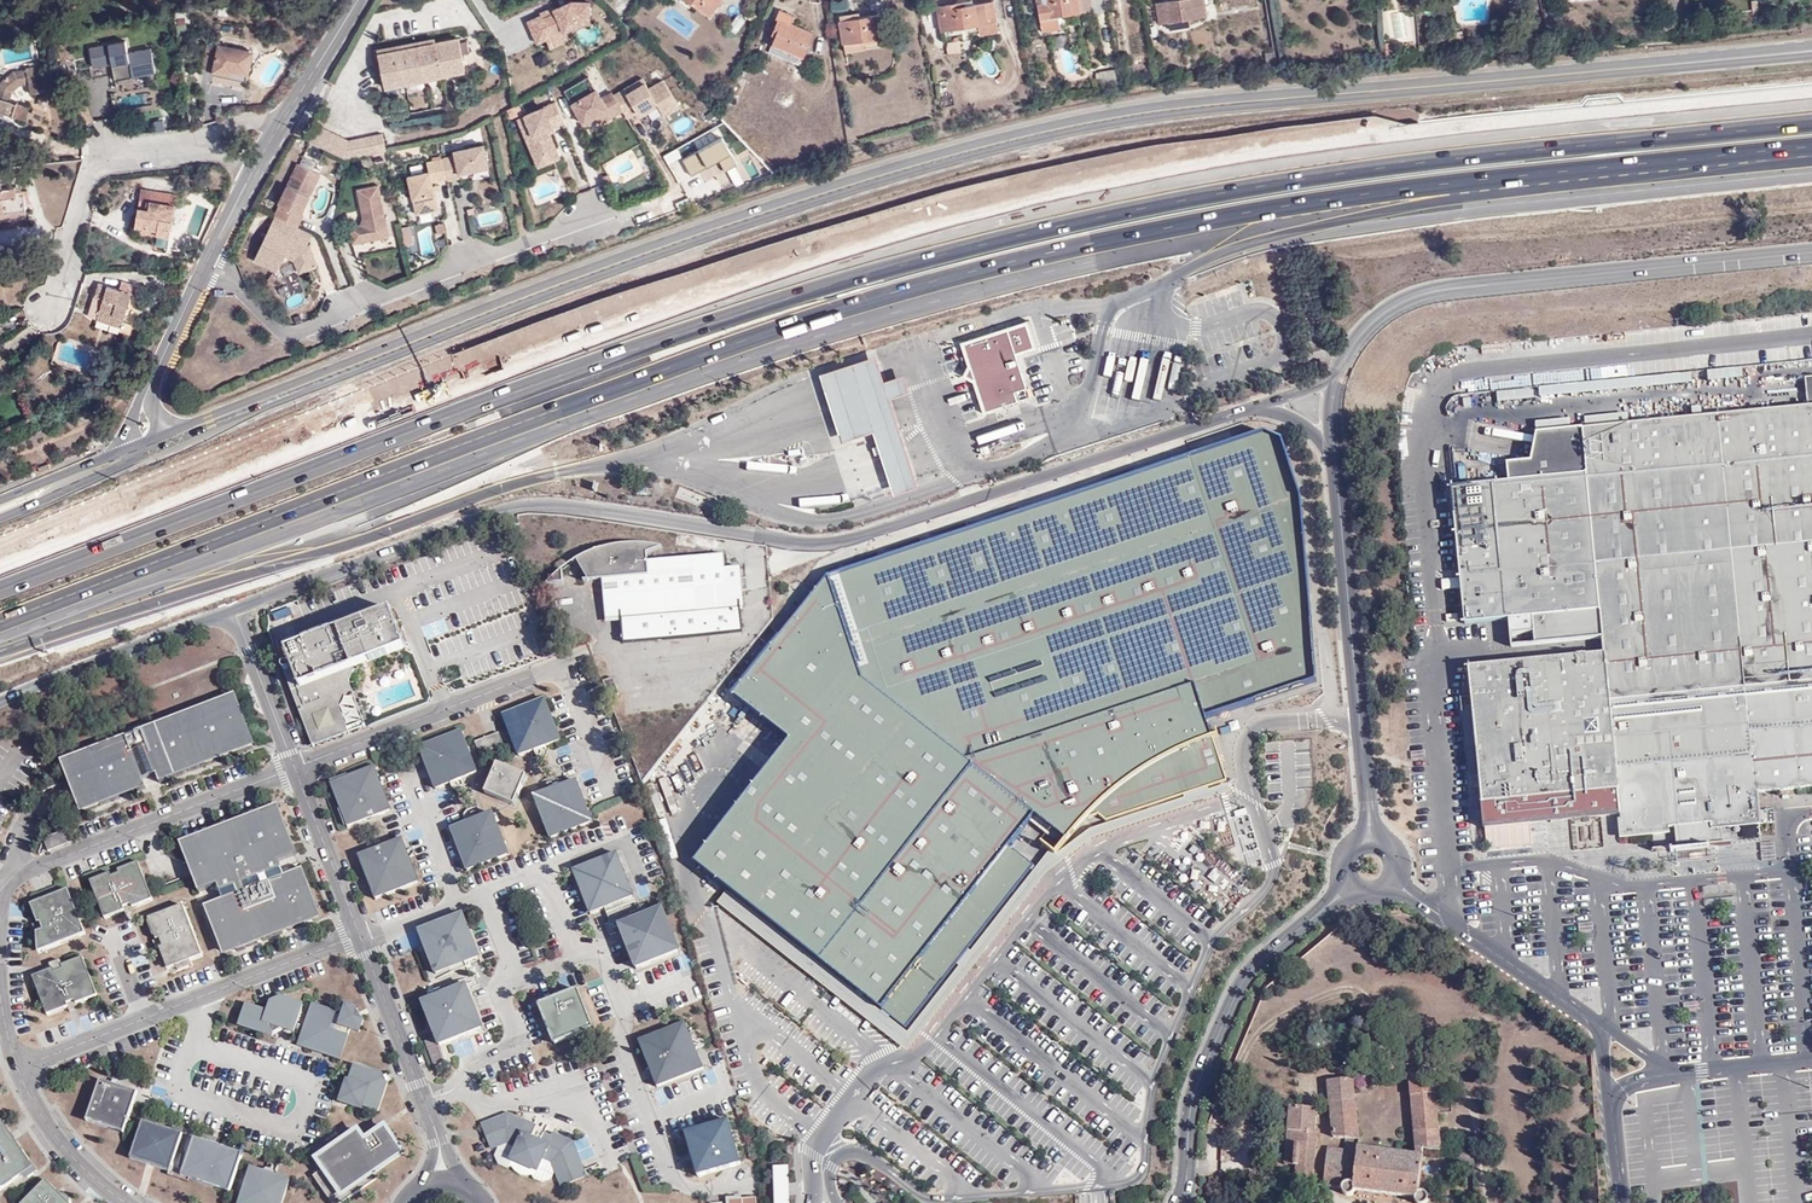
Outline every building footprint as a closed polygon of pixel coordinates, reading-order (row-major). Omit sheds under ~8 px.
[(709,16),(720,0),(687,0),(709,16)] [(1043,32),(1060,29),(1058,16),(1093,10),(1091,0),(1038,0),(1043,32)] [(1204,0),(1170,0),(1157,2),(1161,23),(1169,21),(1170,29),(1191,25),(1189,18),(1207,14),(1204,0)] [(570,1),(526,21),(535,42),(546,39),(550,47),(569,39),(565,31),(576,27),(589,27),(588,1),(570,1)] [(937,6),(941,31),(979,24),(981,35),(999,31),(996,21),(997,21),(994,1),(972,5),(972,1),(937,6)] [(772,43),(803,57),(813,33),(791,24),(794,17),(779,10),(775,18),(777,19),(771,34),(775,36),(772,43)] [(840,20),(860,17),(859,12),(839,15),(840,20)] [(882,36),(879,13),(860,17),(840,20),(838,20),(842,43),(844,42),(882,36)] [(1454,32),(1456,42),(1465,41),(1463,31),(1454,32)] [(844,42),(846,51),(883,45),(882,36),(844,42)] [(384,87),(465,71),(458,38),(435,43),(377,54),(384,87)] [(377,54),(435,43),(434,38),(377,49),(377,54)] [(203,67),(214,69),(220,45),(208,42),(203,67)] [(124,78),(136,75),(145,74),(143,63),(154,61),(151,47),(127,52),(128,58),(122,59),(121,50),(112,52),(110,43),(89,47),(93,67),(112,63),(113,73),(122,71),(124,78)] [(231,70),(249,73),(253,52),(220,45),(214,69),(231,72),(231,70)] [(12,115),(17,102),(9,99),(13,90),(19,84),(29,83),(31,93),(44,92),(38,61),(29,62),(30,68),(13,71),(0,83),(0,111),(12,115)] [(1103,72),(1104,82),(1105,84),(1122,81),(1120,68),(1107,70),(1107,72),(1103,72)] [(247,82),(249,73),(231,70),(231,72),(214,69),(213,74),(247,82)] [(137,81),(136,75),(124,78),(122,71),(113,73),(116,85),(137,81)] [(1098,83),(1104,82),(1103,72),(1096,73),(1098,83)] [(641,78),(613,95),(622,111),(627,119),(636,114),(638,117),(658,108),(663,116),(679,108),(662,79),(648,88),(641,78)] [(611,117),(622,111),(613,95),(611,93),(601,99),(596,90),(571,105),(583,124),(607,110),(611,117)] [(17,102),(12,115),(20,119),(25,105),(17,102)] [(551,128),(563,123),(554,103),(524,116),(534,141),(527,143),(534,159),(555,150),(549,135),(546,130),(551,128)] [(534,141),(524,116),(517,119),(527,143),(534,141)] [(308,143),(345,159),(382,151),(384,151),(381,134),(347,141),(315,126),(308,143)] [(453,156),(441,159),(442,159),(446,179),(447,181),(459,178),(459,174),(487,167),(482,145),(453,151),(453,156)] [(555,150),(534,159),(537,167),(559,158),(555,150)] [(430,183),(446,179),(442,159),(425,163),(427,172),(407,177),(415,215),(437,210),(430,183)] [(280,206),(275,217),(297,228),(302,216),(300,215),(309,196),(304,194),(314,172),(297,165),(278,205),(280,206)] [(319,175),(314,172),(304,194),(309,196),(319,175)] [(26,210),(24,191),(16,192),(16,186),(1,187),(1,182),(0,182),(0,213),(26,210)] [(368,238),(368,242),(388,238),(377,186),(356,190),(361,215),(364,215),(366,220),(362,229),(349,232),(352,245),(363,243),(363,239),(368,238)] [(139,198),(175,204),(176,195),(141,189),(139,198)] [(170,237),(175,204),(139,198),(135,226),(157,229),(156,235),(170,237)] [(0,213),(0,218),(26,216),(26,210),(0,213)] [(364,215),(361,215),(362,219),(359,225),(348,228),(349,232),(362,229),(366,220),(364,215)] [(297,228),(275,217),(253,260),(277,272),(284,257),(294,261),(298,274),(316,267),(309,247),(306,246),(292,239),(297,228)] [(436,235),(443,233),(441,224),(434,226),(436,235)] [(134,231),(156,235),(157,229),(135,226),(134,231)] [(306,246),(312,235),(297,228),(292,239),(306,246)] [(137,295),(140,287),(123,281),(119,290),(99,283),(89,314),(97,317),(96,319),(122,326),(132,293),(137,295)] [(1029,397),(1016,355),(1037,348),(1028,321),(1007,327),(1007,329),(964,343),(963,342),(961,342),(968,364),(965,370),(963,376),(968,379),(974,382),(984,414),(986,414),(986,411),(1029,397)] [(884,381),(876,355),(820,373),(836,422),(842,442),(874,432),(884,464),(894,493),(918,485),(909,456),(892,404),(890,398),(909,392),(904,374),(884,381)] [(1496,403),(1530,400),(1529,389),(1495,392),(1496,403)] [(1463,406),(1492,404),(1491,395),(1462,398),(1463,406)] [(1807,407),(1626,425),(1602,427),(1583,430),(1578,430),(1570,431),(1536,434),(1530,463),(1506,465),(1507,483),(1452,488),(1465,624),(1507,620),(1509,636),(1533,634),(1533,646),(1604,640),(1605,656),(1565,660),(1470,669),(1484,828),(1515,826),(1546,823),(1560,821),(1578,820),(1620,817),(1622,838),(1671,834),(1670,829),(1674,829),(1676,851),(1700,849),(1722,846),(1720,829),(1761,825),(1758,793),(1811,787),(1811,407),(1807,407)] [(1578,430),(1583,430),(1602,427),(1626,425),(1625,414),(1577,419),(1578,430)] [(1536,434),(1570,431),(1569,420),(1535,423),(1536,434)] [(1053,853),(1095,804),(1119,784),(1156,762),(1166,756),(1178,750),(1212,737),(1205,716),(1317,680),(1300,494),(1282,438),(1265,430),(825,574),(733,694),(789,739),(694,862),(881,1008),(921,957),(1029,819),(1033,814),(1051,828),(1046,834),(1040,842),(1053,853)] [(742,634),(740,618),(740,609),(744,609),(740,569),(726,570),(725,557),(650,563),(649,554),(663,548),(657,547),(648,545),(641,545),(635,545),(635,548),(610,551),(607,549),(594,552),(582,558),(582,568),(591,582),(604,581),(607,619),(625,619),(627,643),(693,638),(742,634)] [(564,585),(564,570),(562,572),(555,579),(549,585),(564,585)] [(276,653),(299,712),(302,712),(314,744),(348,730),(338,705),(343,694),(351,691),(348,682),(353,671),(408,649),(402,632),(398,634),(389,609),(303,642),(302,639),(285,645),(286,649),(276,653)] [(71,778),(77,794),(83,809),(126,792),(127,796),(169,780),(168,776),(251,744),(248,734),(252,732),(247,721),(244,723),(234,697),(183,717),(150,729),(149,726),(139,730),(140,733),(127,738),(126,735),(119,738),(119,741),(65,761),(71,778)] [(534,750),(546,745),(560,740),(544,699),(503,715),(519,756),(529,752),(534,750)] [(462,778),(466,776),(476,772),(460,731),(419,747),(435,788),(449,782),(462,778)] [(496,733),(471,742),(477,755),(501,746),(496,733)] [(547,750),(546,745),(534,750),(537,757),(541,755),(541,753),(547,750)] [(1185,764),(1178,750),(1166,756),(1156,762),(1162,775),(1185,764)] [(492,776),(511,769),(498,763),(492,776)] [(348,826),(359,821),(377,815),(391,809),(374,766),(331,783),(348,826)] [(514,770),(511,769),(492,776),(490,780),(496,797),(502,800),(520,793),(521,789),(514,770)] [(527,776),(514,770),(521,789),(527,776)] [(465,784),(462,778),(449,782),(451,787),(457,784),(460,786),(465,784)] [(496,797),(490,780),(485,792),(496,797)] [(550,791),(545,793),(534,797),(550,838),(591,822),(576,781),(562,787),(550,791)] [(550,791),(562,787),(560,782),(554,784),(553,783),(550,782),(547,783),(550,791)] [(514,805),(520,793),(502,800),(514,805)] [(219,937),(225,952),(318,916),(303,877),(306,876),(301,866),(295,846),(291,847),(276,808),(184,843),(190,859),(196,875),(199,883),(196,884),(199,892),(204,906),(207,914),(211,913),(219,937)] [(463,818),(465,823),(478,818),(475,811),(470,813),(470,816),(463,818)] [(478,818),(465,823),(451,829),(466,869),(508,853),(492,813),(483,817),(478,818)] [(1029,819),(1046,834),(1051,828),(1033,814),(1029,819)] [(1521,843),(1579,838),(1578,820),(1560,821),(1546,823),(1547,833),(1520,836),(1521,843)] [(1520,836),(1547,833),(1546,823),(1515,826),(1515,836),(1520,836)] [(388,843),(370,850),(359,854),(375,899),(419,882),(402,837),(388,843)] [(602,910),(616,905),(631,899),(614,855),(571,872),(588,915),(602,910)] [(138,862),(118,870),(119,873),(111,876),(110,873),(90,881),(105,918),(125,910),(123,907),(131,903),(133,908),(153,899),(138,862)] [(31,904),(38,922),(40,921),(43,930),(36,932),(38,936),(37,936),(38,952),(60,943),(80,935),(85,933),(80,921),(85,919),(81,908),(76,909),(71,896),(68,889),(31,904)] [(125,912),(133,908),(131,903),(123,907),(125,910),(125,912)] [(148,918),(156,940),(160,938),(163,947),(160,947),(168,969),(170,968),(176,966),(190,960),(192,959),(202,956),(182,904),(148,918)] [(618,910),(616,905),(602,910),(604,915),(618,910)] [(646,916),(632,921),(617,927),(633,970),(676,954),(660,910),(646,916)] [(630,916),(632,921),(646,916),(644,911),(630,916)] [(448,969),(463,964),(477,958),(461,915),(417,932),(434,974),(448,969)] [(40,921),(38,922),(33,924),(36,932),(43,930),(40,921)] [(160,938),(156,940),(153,941),(156,949),(160,947),(163,947),(160,938)] [(51,969),(44,972),(32,976),(38,990),(45,1007),(47,1014),(68,1007),(67,1003),(75,999),(78,1004),(79,1003),(86,1000),(98,995),(83,957),(62,964),(51,969)] [(49,964),(51,969),(62,964),(60,960),(49,964)] [(192,965),(190,960),(176,966),(178,970),(192,965)] [(465,969),(463,964),(448,969),(450,975),(465,969)] [(480,1030),(465,991),(463,986),(448,992),(434,998),(420,1003),(436,1047),(480,1030)] [(431,993),(434,998),(448,992),(446,987),(441,989),(432,993),(431,993)] [(591,1031),(576,993),(538,1007),(553,1046),(591,1031)] [(239,1025),(272,1036),(283,1029),(293,1032),(302,1005),(282,997),(271,1003),(268,1012),(246,1004),(239,1025)] [(70,1011),(78,1004),(75,999),(67,1003),(68,1007),(70,1011)] [(312,1004),(300,1038),(303,1039),(307,1044),(305,1048),(339,1060),(346,1038),(333,1032),(329,1031),(334,1015),(335,1012),(312,1004)] [(359,1033),(363,1022),(356,1008),(345,1004),(341,1017),(338,1026),(349,1029),(359,1033)] [(367,1013),(366,1011),(356,1008),(363,1022),(367,1013)] [(338,1026),(341,1017),(334,1015),(329,1031),(333,1032),(336,1025),(338,1026)] [(702,1068),(685,1022),(638,1040),(655,1086),(702,1068)] [(346,1038),(349,1029),(338,1026),(336,1025),(333,1032),(346,1038)] [(303,1039),(300,1038),(298,1045),(305,1048),(307,1044),(303,1039)] [(362,1106),(377,1112),(387,1083),(383,1076),(354,1066),(349,1081),(347,1080),(339,1102),(361,1110),(362,1106)] [(1409,1072),(1417,1147),(1424,1149),(1442,1153),(1437,1099),(1435,1083),(1434,1069),(1409,1072)] [(1346,1139),(1359,1140),(1354,1078),(1328,1081),(1333,1136),(1346,1139)] [(100,1079),(87,1118),(124,1131),(137,1091),(100,1079)] [(1289,1131),(1287,1145),(1295,1145),(1297,1117),(1310,1118),(1309,1129),(1315,1130),(1317,1111),(1316,1108),(1290,1105),(1287,1130),(1289,1131)] [(532,1136),(537,1126),(507,1113),(489,1120),(497,1145),(498,1147),(500,1155),(504,1160),(507,1163),(513,1166),(530,1173),(532,1174),(547,1180),(550,1178),(551,1177),(554,1170),(561,1185),(586,1175),(572,1141),(553,1133),(552,1136),(548,1143),(540,1140),(532,1136)] [(163,1126),(158,1123),(140,1117),(139,1121),(162,1130),(163,1126)] [(1295,1145),(1293,1166),(1296,1166),(1294,1185),(1312,1187),(1319,1130),(1315,1130),(1309,1129),(1310,1118),(1297,1117),(1295,1145)] [(25,1171),(33,1166),(28,1159),(25,1160),(17,1148),(20,1146),(14,1137),(11,1139),(7,1133),(10,1131),(2,1119),(0,1121),(0,1188),(13,1179),(25,1171)] [(497,1145),(489,1120),(481,1123),(491,1147),(497,1145)] [(740,1163),(727,1120),(684,1133),(696,1175),(740,1163)] [(168,1169),(170,1164),(181,1132),(163,1126),(162,1130),(139,1121),(127,1155),(168,1169)] [(384,1129),(363,1142),(357,1132),(316,1159),(322,1170),(312,1177),(330,1202),(340,1202),(374,1180),(371,1175),(401,1155),(384,1129)] [(544,1132),(540,1140),(548,1143),(552,1136),(544,1132)] [(208,1144),(209,1142),(192,1136),(181,1168),(179,1173),(188,1176),(213,1185),(214,1181),(230,1187),(241,1153),(232,1150),(217,1144),(216,1144),(215,1146),(208,1144)] [(1358,1151),(1358,1147),(1359,1140),(1346,1139),(1344,1149),(1358,1151)] [(1295,1145),(1287,1145),(1286,1165),(1293,1166),(1295,1145)] [(25,1160),(28,1159),(21,1147),(20,1146),(17,1148),(25,1160)] [(500,1155),(498,1147),(494,1155),(498,1164),(506,1168),(508,1166),(511,1168),(516,1172),(520,1173),(523,1174),(527,1174),(530,1173),(513,1166),(507,1163),(504,1160),(500,1155)] [(1417,1156),(1358,1147),(1358,1151),(1344,1149),(1329,1147),(1325,1187),(1342,1189),(1345,1193),(1347,1194),(1349,1194),(1352,1193),(1355,1190),(1415,1197),(1416,1202),(1417,1202),(1425,1202),(1426,1202),(1427,1200),(1427,1196),(1426,1194),(1423,1192),(1419,1192),(1423,1157),(1417,1156)] [(1474,1161),(1455,1156),(1455,1166),(1474,1170),(1474,1161)] [(179,1173),(181,1168),(170,1164),(168,1169),(166,1173),(187,1180),(188,1176),(179,1173)] [(33,1166),(25,1171),(28,1175),(35,1169),(33,1166)] [(259,1169),(249,1166),(236,1202),(279,1202),(287,1179),(278,1176),(274,1174),(264,1171),(259,1169)] [(786,1194),(787,1202),(790,1202),(787,1167),(773,1168),(775,1195),(786,1194)] [(70,1202),(70,1200),(68,1197),(65,1194),(62,1192),(59,1191),(45,1178),(20,1202),(21,1202),(69,1202),(70,1202)] [(228,1190),(230,1187),(214,1181),(213,1185),(228,1190)] [(786,1194),(775,1195),(775,1202),(787,1202),(786,1194)]
